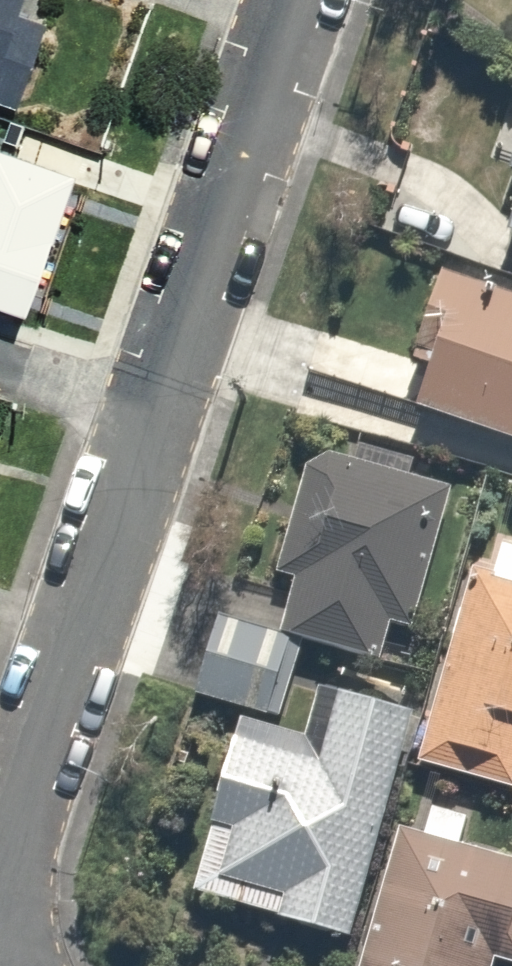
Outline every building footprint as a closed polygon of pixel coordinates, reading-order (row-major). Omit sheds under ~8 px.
[(11,113),(40,28),(13,18),(20,0),(0,0),(0,109),(11,113)] [(495,165),(511,171),(511,117),(495,165)] [(0,149),(0,307),(16,312),(66,172),(0,149)] [(497,220),(511,226),(511,179),(497,220)] [(427,261),(398,356),(417,362),(404,402),(511,436),(511,287),(427,261)] [(393,661),(443,480),(304,441),(268,573),(289,579),(275,629),(294,634),(393,661)] [(464,555),(429,689),(412,757),(511,783),(511,781),(511,540),(494,535),(487,561),(464,555)] [(294,634),(275,629),(203,609),(182,687),(273,712),(294,634)] [(379,816),(413,684),(325,662),(305,740),(234,722),(191,885),(350,927),(379,816)] [(350,927),(340,965),(511,965),(511,850),(464,838),(472,807),(421,793),(412,825),(379,816),(350,927)]
